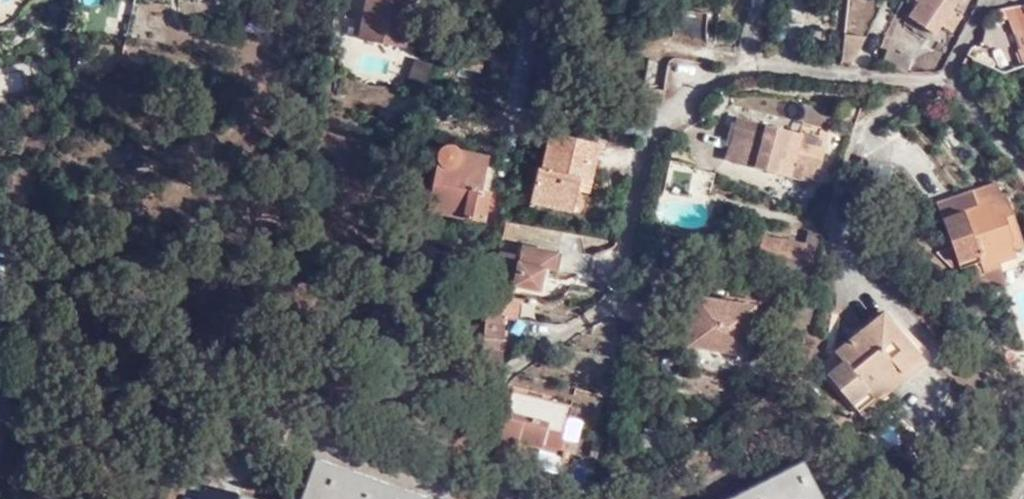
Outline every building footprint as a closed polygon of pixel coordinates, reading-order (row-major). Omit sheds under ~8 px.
[(373,46),(420,52),(425,0),(380,0),(373,46)] [(916,20),(940,34),(946,25),(958,7),(962,0),(928,0),(916,20)] [(1013,6),(1022,31),(1023,36),(1023,4),(1013,6)] [(967,12),(958,7),(946,25),(955,31),(967,12)] [(686,11),(682,37),(705,41),(709,15),(686,11)] [(857,60),(859,34),(854,33),(851,59),(857,60)] [(869,35),(859,34),(857,60),(866,62),(869,35)] [(899,45),(894,57),(913,66),(919,55),(899,45)] [(430,64),(415,59),(407,85),(422,90),(430,64)] [(0,74),(0,93),(23,91),(21,71),(0,74)] [(809,141),(811,131),(744,113),(732,156),(826,181),(836,148),(809,141)] [(586,170),(597,172),(602,136),(554,129),(550,163),(543,164),(539,198),(582,205),(584,183),(586,170)] [(839,139),(811,131),(809,141),(836,148),(839,139)] [(467,151),(468,145),(467,142),(462,140),(458,139),(453,141),(449,146),(440,203),(497,211),(501,184),(492,182),(496,156),(467,151)] [(469,144),(468,145),(467,151),(496,156),(497,149),(469,144)] [(595,184),(597,172),(586,170),(584,183),(595,184)] [(993,279),(1008,274),(1007,267),(1020,264),(1020,258),(1023,256),(1023,237),(1012,202),(1010,202),(1005,189),(949,208),(948,211),(966,267),(985,259),(988,265),(993,279)] [(531,256),(510,252),(505,280),(492,350),(515,353),(518,333),(514,332),(517,319),(528,322),(531,300),(526,298),(529,286),(553,290),(557,269),(567,271),(570,253),(534,246),(531,256)] [(969,272),(988,265),(985,259),(966,267),(969,272)] [(1013,288),(1008,274),(993,279),(989,281),(993,293),(1013,288)] [(698,341),(752,355),(762,309),(706,294),(698,341)] [(789,323),(802,327),(809,304),(797,300),(789,323)] [(842,378),(867,407),(909,372),(914,375),(933,358),(897,316),(852,354),(859,363),(842,378)] [(918,380),(914,375),(909,372),(867,407),(875,416),(918,380)] [(553,434),(573,439),(580,407),(521,394),(507,447),(523,451),(526,444),(549,451),(551,445),(553,434)] [(890,439),(910,453),(929,427),(910,413),(890,439)] [(573,440),(573,439),(553,434),(551,445),(570,450),(573,440)] [(299,498),(431,498),(432,498),(319,453),(299,498)] [(812,457),(723,498),(834,498),(812,457)] [(242,489),(238,498),(268,498),(242,489)]
